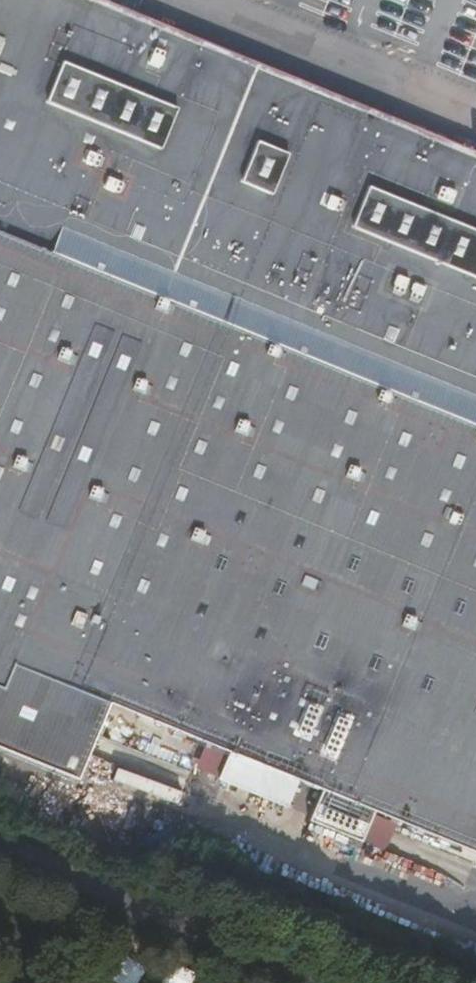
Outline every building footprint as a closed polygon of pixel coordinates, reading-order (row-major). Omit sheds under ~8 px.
[(81,788),(111,713),(226,759),(207,807),(260,828),(279,780),(395,826),(407,799),(475,827),(475,157),(432,139),(425,144),(413,139),(400,133),(400,126),(84,0),(0,0),(0,756),(81,788)] [(432,139),(448,126),(423,116),(399,107),(400,126),(400,133),(413,139),(425,144),(432,139)]
